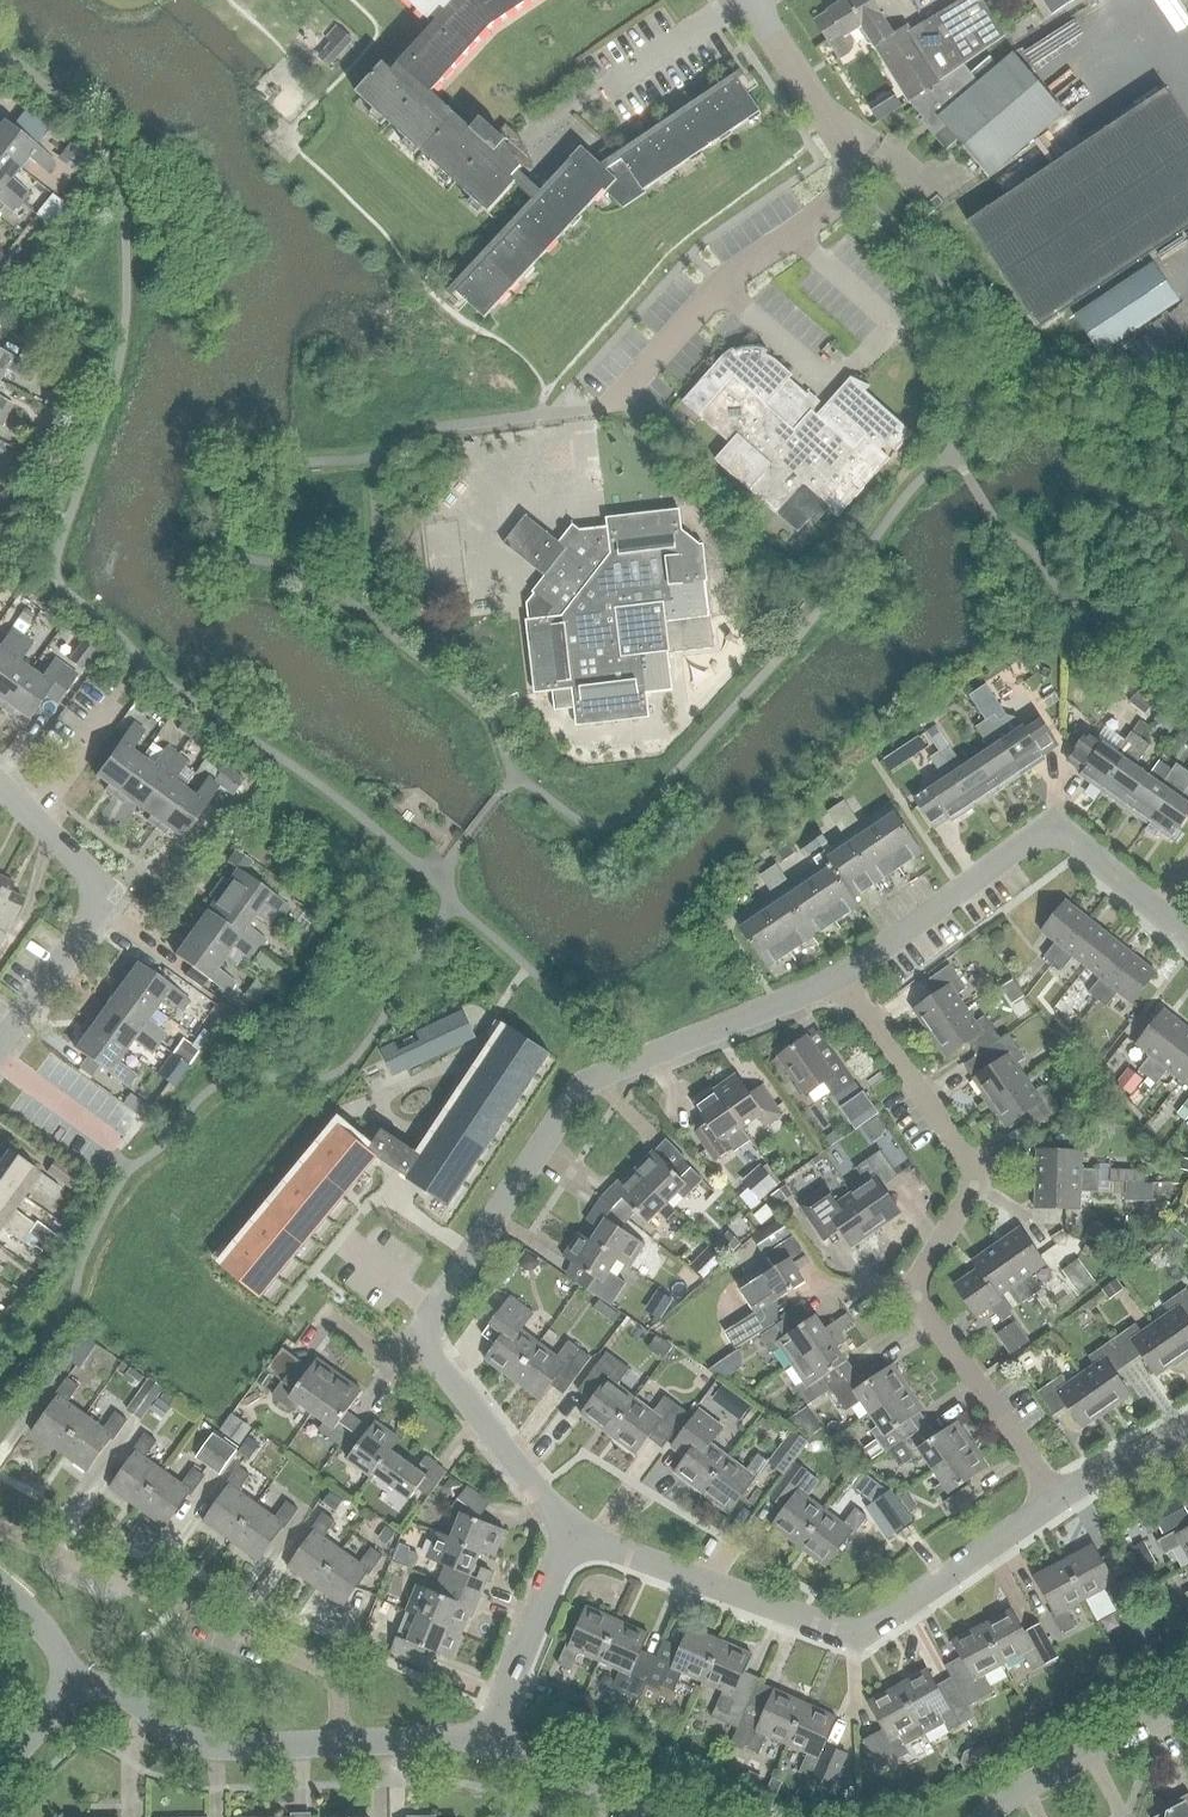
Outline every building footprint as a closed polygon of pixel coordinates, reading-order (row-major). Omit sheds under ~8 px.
[(428,20),(432,16),(437,20),(398,64),(391,71),(383,62),(355,93),(488,212),(514,183),(532,199),(451,287),(456,292),(484,318),(607,194),(622,208),(636,199),(645,193),(644,190),(760,112),(738,80),(606,170),(581,147),(570,159),(541,190),(526,175),(519,169),(522,166),(504,142),(505,141),(480,118),(471,128),(432,92),(444,79),(443,78),(490,27),(529,0),(406,0),(428,20)] [(938,81),(909,30),(907,26),(893,35),(881,15),(880,15),(880,14),(871,0),(842,0),(814,18),(839,58),(849,53),(852,49),(853,45),(853,40),(851,35),(862,28),(868,37),(907,101),(908,100),(908,101),(938,81)] [(982,0),(960,0),(909,30),(938,81),(963,65),(962,64),(1004,35),(982,0)] [(1056,12),(1074,0),(1048,0),(1056,12)] [(1187,16),(1187,0),(1177,0),(1187,16)] [(341,30),(319,55),(325,61),(329,65),(352,40),(341,30)] [(969,73),(963,65),(938,81),(908,101),(932,128),(929,131),(945,150),(958,139),(989,176),(989,177),(1063,114),(1011,53),(996,65),(988,56),(969,73)] [(967,221),(1039,328),(1187,228),(1187,123),(1165,89),(967,221)] [(894,93),(870,108),(878,122),(880,120),(902,106),(894,93)] [(17,168),(26,157),(45,171),(53,161),(2,122),(0,124),(0,154),(17,168)] [(68,143),(56,159),(73,172),(83,160),(85,157),(68,143)] [(17,168),(0,154),(0,188),(19,203),(27,193),(9,179),(17,168)] [(12,212),(19,203),(0,188),(0,203),(12,212)] [(51,195),(40,208),(53,218),(64,205),(61,203),(51,195)] [(850,376),(850,377),(851,378),(827,404),(816,417),(801,403),(808,395),(789,378),(792,375),(776,361),(771,357),(765,354),(767,350),(757,348),(746,348),(736,352),(734,347),(726,352),(719,359),(682,401),(729,443),(728,444),(715,459),(777,515),(778,514),(798,532),(810,518),(815,523),(828,509),(837,517),(885,463),(889,458),(880,450),(886,443),(895,451),(899,447),(912,433),(864,391),(869,385),(868,385),(859,381),(850,376)] [(4,369),(24,380),(30,368),(0,352),(0,375),(4,369)] [(50,391),(43,403),(52,408),(55,409),(61,397),(59,395),(50,391)] [(5,415),(11,404),(0,398),(0,412),(5,415)] [(36,428),(36,429),(47,436),(55,422),(58,417),(55,415),(46,410),(36,428)] [(702,544),(699,544),(683,531),(681,530),(679,511),(643,516),(643,513),(641,513),(642,516),(605,520),(606,527),(589,529),(572,551),(527,516),(504,545),(550,580),(536,596),(533,593),(528,607),(528,619),(532,656),(529,656),(529,657),(532,657),(536,693),(552,691),(554,710),(573,708),(575,724),(611,719),(612,722),(613,722),(613,719),(649,715),(646,693),(672,690),(664,623),(709,617),(700,545),(703,545),(702,544)] [(21,636),(11,628),(0,644),(0,665),(21,636)] [(1,709),(29,670),(18,662),(31,643),(21,636),(0,665),(0,708),(1,709)] [(79,673),(93,654),(79,643),(65,663),(79,673)] [(29,670),(1,709),(9,715),(13,709),(26,719),(43,695),(56,704),(76,675),(54,659),(40,678),(29,670)] [(969,694),(969,695),(980,711),(989,705),(990,700),(981,687),(969,694)] [(1137,691),(1128,703),(1145,715),(1154,702),(1137,691)] [(1162,709),(1153,722),(1170,734),(1179,720),(1162,709)] [(984,720),(1021,775),(1044,760),(1041,755),(1057,745),(1038,716),(1022,727),(1017,719),(1005,716),(998,721),(993,714),(984,720)] [(998,790),(1021,775),(984,720),(974,727),(988,748),(975,757),(998,790)] [(113,797),(141,758),(130,750),(143,731),(133,724),(95,776),(108,785),(104,791),(113,797)] [(935,725),(925,732),(938,751),(948,745),(935,725)] [(1173,743),(1181,748),(1187,738),(1187,735),(1180,730),(1173,743)] [(1102,792),(1140,738),(1131,732),(1116,752),(1086,731),(1066,760),(1082,772),(1079,776),(1102,792)] [(918,735),(907,743),(915,755),(926,747),(918,735)] [(1149,745),(1140,738),(1102,792),(1125,808),(1148,775),(1135,766),(1149,745)] [(948,745),(938,751),(974,806),(998,790),(975,757),(962,766),(948,745)] [(152,766),(141,758),(113,797),(121,803),(125,798),(138,807),(176,754),(166,747),(152,766)] [(974,806),(938,751),(929,757),(943,778),(913,798),(933,829),(949,819),(951,821),(974,806)] [(146,821),(155,828),(183,788),(172,780),(185,761),(176,754),(138,807),(150,816),(146,821)] [(1161,784),(1148,775),(1125,808),(1147,824),(1185,770),(1176,763),(1161,784)] [(213,781),(231,794),(243,778),(224,764),(213,781)] [(1185,770),(1147,824),(1170,840),(1187,814),(1187,803),(1180,797),(1187,785),(1187,772),(1185,770)] [(183,788),(155,828),(163,834),(167,828),(180,838),(218,785),(208,778),(194,796),(183,788)] [(847,805),(844,800),(836,806),(839,811),(847,805)] [(851,810),(847,805),(839,811),(842,816),(851,810)] [(827,811),(830,816),(839,811),(836,806),(827,811)] [(845,821),(854,815),(851,810),(842,816),(845,821)] [(839,811),(830,816),(834,821),(842,816),(839,811)] [(899,868),(922,852),(895,812),(872,828),(899,868)] [(857,820),(854,815),(845,821),(849,826),(857,820)] [(834,821),(837,826),(845,821),(842,816),(834,821)] [(840,832),(849,826),(845,821),(837,826),(840,832)] [(876,883),(899,868),(872,828),(849,843),(876,883)] [(822,835),(814,840),(800,850),(805,857),(827,842),(822,835)] [(789,843),(777,851),(783,860),(795,852),(789,843)] [(849,843),(834,853),(830,847),(822,853),(853,899),(876,883),(849,843)] [(235,851),(227,863),(236,869),(243,875),(252,863),(235,851)] [(858,907),(853,899),(822,853),(813,859),(817,865),(818,864),(823,872),(808,882),(835,922),(858,907)] [(779,869),(776,864),(768,869),(771,874),(779,869)] [(215,887),(254,915),(262,904),(281,918),(288,907),(243,875),(236,869),(226,883),(221,879),(215,887)] [(763,879),(771,874),(768,869),(760,874),(763,879)] [(783,874),(779,869),(771,874),(774,879),(783,874)] [(763,879),(766,885),(774,879),(771,874),(763,879)] [(774,879),(778,884),(786,879),(783,874),(774,879)] [(0,882),(0,946),(6,933),(22,899),(8,892),(12,884),(2,878),(0,882)] [(769,890),(778,884),(774,879),(766,885),(769,890)] [(812,937),(835,922),(808,882),(785,897),(812,937)] [(246,927),(254,915),(215,887),(208,896),(214,900),(205,912),(257,950),(265,940),(246,927)] [(812,937),(785,897),(762,913),(789,953),(812,937)] [(1043,956),(1052,964),(1087,918),(1065,900),(1040,931),(1054,942),(1043,956)] [(190,921),(184,929),(223,958),(231,946),(250,960),(257,950),(205,912),(196,925),(190,921)] [(766,968),(789,953),(762,913),(740,928),(766,968)] [(1086,967),(1110,936),(1087,918),(1052,964),(1061,971),(1073,956),(1086,967)] [(285,937),(292,943),(294,944),(304,931),(302,930),(294,924),(285,937)] [(223,958),(184,929),(178,938),(183,942),(174,955),(189,967),(207,979),(227,993),(234,982),(215,969),(223,958)] [(1088,992),(1096,999),(1133,954),(1110,936),(1086,967),(1099,977),(1088,992)] [(1133,954),(1096,999),(1105,1006),(1117,992),(1131,1003),(1155,972),(1133,954)] [(115,981),(154,1009),(162,998),(181,1011),(189,1001),(185,998),(174,990),(136,963),(126,976),(121,972),(115,981)] [(912,1010),(929,1034),(965,1009),(956,995),(965,989),(949,965),(925,981),(934,995),(912,1010)] [(189,967),(183,976),(201,989),(207,979),(189,967)] [(1011,980),(1004,985),(1015,1002),(1023,997),(1011,980)] [(165,1018),(154,1009),(115,981),(108,989),(114,993),(105,1006),(157,1044),(165,1033),(158,1028),(165,1018)] [(180,981),(174,990),(185,998),(192,989),(180,981)] [(90,1014),(84,1023),(123,1051),(132,1040),(151,1054),(157,1044),(105,1006),(96,1018),(90,1014)] [(1000,1040),(984,1016),(975,1022),(965,1009),(929,1034),(945,1058),(968,1043),(977,1056),(985,1051),(1000,1040)] [(1138,1070),(1147,1077),(1186,1027),(1164,1009),(1135,1044),(1149,1056),(1138,1070)] [(395,1043),(394,1043),(406,1069),(407,1069),(475,1036),(463,1010),(416,1033),(420,1042),(399,1052),(395,1043)] [(123,1051),(84,1023),(78,1031),(84,1036),(74,1049),(86,1057),(98,1066),(127,1086),(134,1076),(116,1062),(123,1051)] [(339,1124),(222,1266),(260,1298),(276,1278),(293,1258),(309,1238),(326,1218),(376,1157),(394,1169),(407,1178),(407,1179),(448,1206),(462,1184),(465,1181),(477,1162),(482,1155),(491,1141),(499,1130),(506,1119),(516,1104),(520,1097),(532,1079),(535,1075),(549,1054),(549,1053),(508,1026),(422,1155),(416,1151),(382,1128),(372,1143),(368,1149),(339,1124)] [(1187,1071),(1187,1028),(1186,1027),(1147,1077),(1156,1084),(1168,1069),(1181,1080),(1187,1071)] [(198,1051),(209,1035),(203,1031),(202,1029),(194,1040),(190,1046),(181,1039),(171,1053),(188,1065),(198,1051)] [(972,1079),(988,1103),(1025,1078),(1016,1064),(1025,1058),(1008,1034),(1000,1040),(985,1051),(994,1064),(972,1079)] [(823,1083),(834,1098),(855,1083),(836,1056),(824,1064),(805,1037),(778,1056),(806,1095),(823,1083)] [(86,1057),(78,1068),(91,1077),(98,1066),(86,1057)] [(1116,1083),(1130,1094),(1143,1079),(1128,1067),(1116,1083)] [(736,1074),(714,1089),(741,1128),(757,1117),(763,1126),(781,1114),(761,1085),(749,1093),(736,1074)] [(1025,1078),(988,1103),(1005,1127),(1027,1112),(1036,1125),(1060,1109),(1043,1085),(1034,1091),(1025,1078)] [(741,1128),(714,1089),(692,1104),(706,1124),(694,1132),(714,1161),(732,1148),(725,1139),(741,1128)] [(839,1107),(854,1129),(878,1113),(863,1091),(839,1107)] [(148,1108),(137,1100),(130,1110),(141,1118),(148,1108)] [(1035,1179),(1098,1181),(1098,1169),(1080,1169),(1081,1151),(1035,1150),(1035,1179)] [(22,1196),(31,1183),(53,1198),(60,1188),(38,1172),(37,1173),(7,1151),(0,1160),(0,1181),(22,1196)] [(653,1151),(633,1170),(666,1203),(677,1193),(683,1199),(702,1180),(682,1159),(671,1169),(653,1151)] [(866,1183),(851,1194),(875,1229),(899,1212),(882,1187),(897,1176),(879,1151),(855,1168),(866,1183)] [(44,1172),(68,1190),(78,1177),(53,1159),(44,1172)] [(1180,1172),(1187,1174),(1187,1163),(1183,1161),(1180,1172)] [(766,1166),(739,1189),(753,1205),(780,1183),(766,1166)] [(1144,1170),(1110,1169),(1110,1183),(1138,1183),(1144,1183),(1144,1170)] [(601,1198),(628,1220),(635,1211),(647,1223),(658,1212),(666,1221),(675,1212),(666,1203),(633,1170),(621,1183),(618,1181),(601,1198)] [(1098,1192),(1098,1181),(1035,1179),(1034,1208),(1079,1209),(1080,1191),(1098,1192)] [(27,1233),(33,1224),(12,1209),(22,1196),(0,1181),(0,1214),(27,1233)] [(1138,1183),(1138,1200),(1152,1201),(1153,1184),(1144,1183),(1138,1183)] [(791,1198),(784,1188),(769,1198),(777,1209),(791,1198)] [(875,1229),(851,1194),(836,1204),(825,1188),(800,1206),(824,1241),(840,1230),(851,1246),(875,1229)] [(622,1229),(628,1220),(601,1198),(586,1221),(599,1229),(591,1241),(617,1258),(630,1266),(644,1244),(622,1229)] [(753,1215),(761,1224),(773,1213),(766,1204),(753,1215)] [(21,1242),(24,1238),(27,1233),(0,1214),(0,1227),(21,1242)] [(791,1233),(782,1219),(752,1237),(761,1251),(791,1233)] [(33,1224),(27,1233),(46,1247),(54,1236),(35,1222),(33,1224)] [(1092,1223),(1084,1238),(1105,1248),(1111,1232),(1092,1223)] [(995,1244),(1032,1296),(1041,1289),(1031,1274),(1045,1264),(1019,1227),(995,1244)] [(1172,1231),(1161,1244),(1175,1256),(1186,1242),(1172,1231)] [(30,1249),(36,1240),(27,1233),(24,1238),(21,1242),(30,1249)] [(617,1258),(591,1241),(578,1233),(563,1257),(585,1271),(577,1283),(611,1305),(625,1283),(608,1272),(617,1258)] [(727,1257),(741,1242),(731,1233),(717,1247),(727,1257)] [(767,1306),(804,1282),(797,1270),(809,1263),(792,1237),(765,1254),(774,1268),(740,1290),(755,1313),(724,1332),(735,1349),(777,1321),(767,1306)] [(1023,1302),(1032,1296),(995,1244),(971,1260),(977,1268),(998,1296),(1011,1287),(1023,1302)] [(540,1261),(528,1253),(519,1266),(526,1271),(535,1269),(540,1261)] [(1094,1280),(1083,1265),(1066,1277),(1078,1292),(1094,1280)] [(998,1296),(977,1268),(953,1284),(977,1318),(991,1307),(1001,1322),(1011,1315),(998,1296)] [(1123,1292),(1116,1282),(1101,1292),(1108,1303),(1123,1292)] [(1180,1360),(1187,1354),(1187,1291),(1186,1288),(1162,1305),(1168,1314),(1155,1323),(1180,1360)] [(652,1297),(668,1307),(673,1300),(657,1289),(652,1297)] [(484,1359),(511,1380),(538,1344),(520,1330),(532,1314),(510,1297),(484,1331),(498,1341),(484,1359)] [(599,1299),(592,1308),(613,1323),(620,1315),(599,1299)] [(792,1364),(839,1332),(832,1323),(824,1329),(814,1315),(802,1324),(785,1320),(784,1319),(760,1336),(772,1353),(780,1347),(792,1364)] [(1006,1328),(1014,1340),(1004,1346),(1010,1354),(1029,1341),(1015,1321),(1006,1328)] [(1156,1376),(1180,1360),(1155,1323),(1141,1333),(1135,1324),(1111,1340),(1128,1363),(1141,1354),(1156,1376)] [(845,1341),(839,1332),(792,1364),(804,1382),(795,1387),(807,1404),(830,1389),(853,1372),(836,1347),(845,1341)] [(538,1344),(511,1380),(538,1399),(550,1383),(563,1392),(562,1393),(563,1394),(590,1357),(579,1349),(568,1340),(555,1357),(538,1344)] [(1094,1365),(1080,1375),(1106,1412),(1130,1395),(1114,1373),(1128,1363),(1111,1340),(1087,1357),(1094,1365)] [(712,1366),(734,1351),(730,1346),(709,1360),(712,1366)] [(607,1435),(634,1399),(616,1385),(628,1369),(606,1352),(577,1390),(578,1391),(581,1387),(594,1397),(580,1414),(607,1435)] [(294,1411),(299,1404),(312,1413),(339,1375),(316,1359),(301,1380),(289,1372),(272,1395),(294,1411)] [(869,1413),(907,1387),(892,1364),(862,1384),(853,1372),(830,1389),(845,1411),(860,1400),(869,1413)] [(126,1372),(139,1382),(141,1379),(144,1376),(130,1366),(126,1372)] [(339,1445),(357,1420),(346,1412),(361,1391),(339,1375),(312,1413),(324,1421),(318,1430),(339,1445)] [(1106,1412),(1080,1375),(1067,1384),(1060,1375),(1037,1392),(1053,1415),(1066,1406),(1082,1428),(1106,1412)] [(59,1452),(85,1416),(66,1403),(78,1386),(66,1377),(52,1397),(55,1399),(32,1433),(59,1452)] [(121,1406),(141,1420),(160,1392),(141,1379),(139,1382),(121,1406)] [(725,1410),(736,1395),(722,1385),(711,1400),(725,1410)] [(923,1409),(907,1387),(869,1413),(877,1426),(870,1431),(885,1453),(888,1450),(926,1425),(918,1413),(923,1409)] [(652,1412),(634,1399),(607,1435),(634,1455),(650,1433),(663,1443),(660,1447),(661,1448),(687,1414),(664,1396),(652,1412)] [(158,1398),(150,1410),(162,1418),(170,1407),(158,1398)] [(700,1493),(727,1457),(709,1444),(722,1427),(698,1410),(674,1443),(675,1443),(676,1441),(690,1451),(674,1473),(700,1493)] [(103,1429),(85,1416),(59,1452),(86,1472),(110,1438),(113,1440),(127,1421),(115,1412),(103,1429)] [(232,1413),(220,1430),(240,1444),(252,1427),(232,1413)] [(369,1428),(357,1420),(339,1445),(351,1454),(347,1459),(370,1476),(372,1472),(389,1450),(397,1438),(374,1421),(369,1428)] [(933,1471),(972,1444),(956,1421),(934,1436),(926,1425),(888,1450),(899,1466),(913,1457),(917,1463),(924,1458),(933,1471)] [(773,1457),(787,1468),(807,1442),(792,1431),(773,1457)] [(213,1432),(195,1457),(219,1474),(236,1450),(213,1432)] [(109,1488),(136,1508),(162,1471),(144,1458),(156,1442),(144,1433),(130,1453),(133,1455),(109,1488)] [(248,1437),(238,1451),(248,1458),(258,1444),(248,1437)] [(872,1459),(884,1451),(876,1439),(864,1447),(872,1459)] [(987,1467),(972,1444),(933,1471),(942,1483),(934,1488),(952,1514),(976,1497),(966,1482),(987,1467)] [(389,1450),(372,1472),(409,1499),(417,1488),(428,1497),(445,1473),(424,1457),(416,1469),(389,1450)] [(745,1471),(727,1457),(700,1493),(727,1513),(752,1480),(755,1482),(769,1463),(757,1454),(745,1471)] [(797,1547),(824,1511),(806,1497),(819,1481),(795,1463),(769,1498),(770,1499),(771,1498),(784,1508),(770,1526),(797,1547)] [(203,1522),(230,1541),(256,1505),(237,1492),(249,1475),(238,1467),(223,1486),(226,1489),(203,1522)] [(162,1471),(136,1508),(163,1527),(188,1494),(190,1496),(204,1476),(192,1468),(181,1485),(162,1471)] [(863,1472),(851,1488),(870,1502),(872,1501),(887,1490),(863,1472)] [(451,1508),(460,1515),(451,1537),(481,1549),(494,1555),(504,1530),(478,1520),(480,1515),(489,1504),(466,1487),(451,1508)] [(331,1489),(322,1502),(334,1511),(344,1498),(331,1489)] [(872,1501),(895,1533),(911,1521),(888,1490),(887,1490),(872,1501)] [(1187,1519),(1187,1518),(1177,1498),(1152,1511),(1164,1532),(1187,1519)] [(256,1505),(230,1541),(257,1561),(281,1528),(284,1530),(298,1510),(286,1501),(274,1518),(256,1505)] [(870,1502),(864,1507),(887,1538),(895,1533),(872,1501),(870,1502)] [(842,1524),(824,1511),(797,1547),(824,1567),(849,1534),(852,1536),(866,1517),(854,1508),(842,1524)] [(287,1568),(314,1587),(340,1551),(322,1538),(334,1521),(322,1513),(308,1532),(311,1534),(287,1568)] [(385,1528),(377,1537),(387,1544),(394,1534),(385,1528)] [(1187,1556),(1187,1528),(1179,1533),(1178,1530),(1156,1541),(1163,1554),(1182,1544),(1187,1556)] [(440,1579),(480,1595),(490,1571),(474,1565),(481,1549),(451,1537),(437,1532),(427,1558),(445,1566),(440,1579)] [(1092,1543),(1063,1559),(1084,1599),(1104,1588),(1113,1606),(1126,1599),(1115,1578),(1112,1580),(1092,1543)] [(1138,1544),(1120,1553),(1132,1576),(1150,1567),(1138,1544)] [(340,1551),(314,1587),(341,1607),(365,1573),(368,1575),(382,1556),(370,1547),(358,1564),(340,1551)] [(1084,1599),(1063,1559),(1033,1575),(1053,1611),(1050,1613),(1061,1634),(1074,1627),(1064,1609),(1084,1599)] [(471,1617),(480,1595),(440,1579),(434,1592),(417,1585),(406,1611),(417,1616),(461,1633),(468,1616),(471,1617)] [(578,1651),(599,1660),(617,1620),(586,1606),(570,1643),(567,1642),(557,1664),(570,1670),(578,1651)] [(1011,1608),(981,1624),(1003,1663),(1022,1653),(1032,1671),(1057,1658),(1039,1624),(1023,1632),(1011,1608)] [(461,1633),(417,1616),(410,1634),(399,1629),(391,1650),(427,1664),(433,1651),(451,1658),(461,1633)] [(639,1697),(645,1684),(654,1662),(638,1655),(647,1633),(617,1620),(599,1660),(619,1669),(611,1688),(638,1700),(639,1697)] [(945,1666),(951,1679),(968,1706),(992,1692),(983,1674),(1003,1663),(981,1624),(952,1640),(961,1657),(945,1666)] [(702,1681),(720,1640),(690,1626),(678,1652),(662,1645),(664,1641),(663,1640),(654,1662),(645,1684),(639,1697),(669,1710),(677,1692),(673,1690),(682,1672),(702,1681)] [(751,1653),(720,1640),(702,1681),(723,1690),(711,1716),(737,1727),(759,1678),(743,1671),(751,1653)] [(924,1734),(943,1723),(948,1731),(974,1717),(968,1706),(951,1679),(936,1687),(926,1669),(897,1685),(924,1734)] [(904,1745),(924,1734),(897,1685),(868,1701),(883,1729),(863,1739),(879,1769),(909,1753),(904,1745)] [(766,1734),(787,1744),(805,1703),(774,1689),(767,1706),(750,1699),(731,1741),(758,1753),(766,1734)] [(805,1703),(787,1744),(807,1753),(799,1771),(812,1777),(832,1786),(846,1753),(823,1744),(835,1716),(805,1703)] [(622,1722),(607,1715),(603,1725),(601,1729),(617,1736),(619,1732),(622,1722)] [(992,1754),(985,1740),(972,1746),(979,1760),(992,1754)] [(748,1770),(743,1783),(756,1789),(762,1776),(748,1770)] [(1171,1802),(1173,1807),(1154,1816),(1187,1816),(1187,1793),(1171,1802)]
